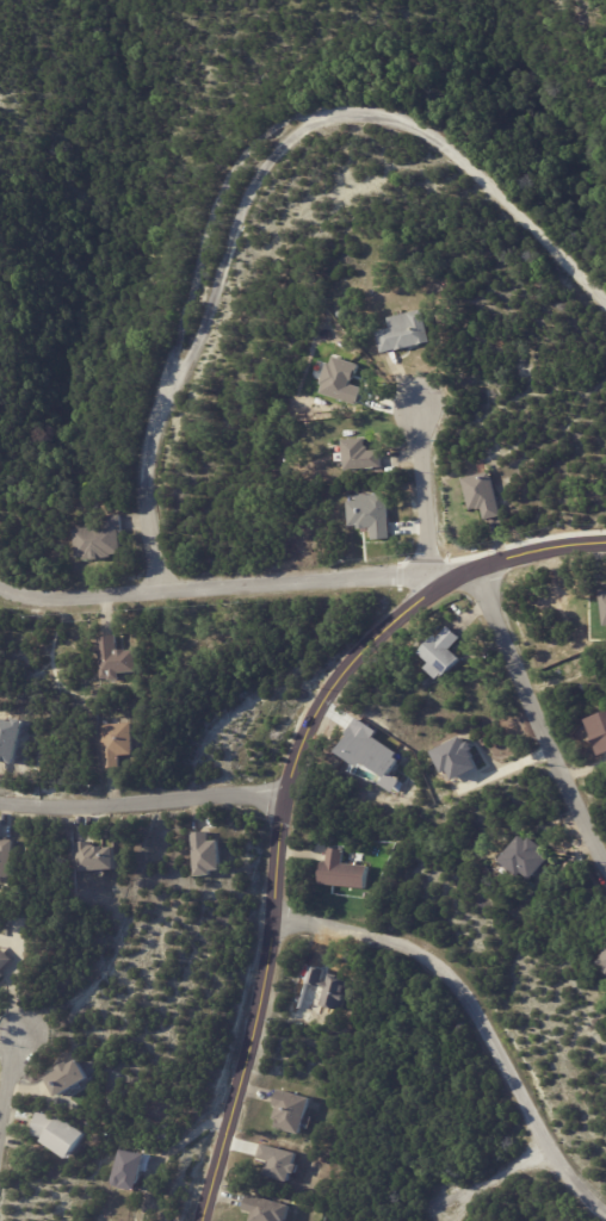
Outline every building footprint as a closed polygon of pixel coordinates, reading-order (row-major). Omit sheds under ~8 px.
[(340,311),(347,310),(348,316),(341,318),(340,311)] [(421,346),(384,354),(379,333),(394,329),(391,317),(426,310),(433,343),(421,346)] [(357,400),(360,387),(350,385),(355,363),(329,358),(322,393),(357,400)] [(371,448),(371,452),(384,451),(385,470),(347,472),(346,441),(367,440),(367,447),(371,447),(371,448)] [(501,517),(488,521),(486,510),(481,512),(480,509),(474,512),(465,479),(493,472),(505,516),(501,517)] [(372,539),(389,538),(387,495),(347,497),(349,527),(372,526),(372,539)] [(125,516),(126,534),(124,534),(124,543),(123,543),(124,559),(86,562),(86,558),(79,559),(76,531),(110,528),(110,517),(125,516)] [(450,627),(462,638),(451,649),(460,658),(444,675),(441,673),(437,677),(426,667),(429,662),(420,651),(435,634),(438,638),(450,626),(450,627)] [(124,652),(132,651),(132,652),(142,652),(142,675),(124,675),(124,682),(113,682),(113,681),(106,681),(106,678),(104,678),(103,638),(122,638),(123,652),(124,652)] [(585,720),(605,712),(605,753),(600,755),(596,746),(595,746),(585,720)] [(120,769),(106,770),(103,726),(134,724),(136,757),(123,758),(124,769),(120,769)] [(478,767),(462,735),(432,750),(444,774),(448,771),(453,780),(478,767)] [(211,833),(211,842),(222,841),(225,870),(215,872),(216,875),(199,878),(194,833),(210,832),(211,833)] [(548,857),(548,859),(531,880),(522,873),(519,878),(499,861),(520,836),(527,842),(531,837),(543,848),(539,851),(548,857)] [(14,882),(0,881),(0,839),(17,839),(14,882)] [(122,869),(81,873),(79,843),(94,842),(95,845),(99,845),(99,848),(110,847),(110,848),(119,847),(122,869)] [(320,886),(317,886),(320,862),(328,863),(329,849),(345,851),(344,864),(367,867),(366,891),(320,886)] [(1,984),(0,983),(0,944),(17,960),(6,972),(10,975),(1,984)] [(605,970),(605,949),(598,966),(605,970)] [(313,967),(323,969),(321,979),(326,981),(327,977),(345,981),(342,988),(345,990),(339,1011),(317,1005),(323,987),(315,985),(315,986),(305,983),(310,966),(313,967)] [(86,1084),(63,1098),(51,1078),(63,1071),(62,1068),(73,1061),(74,1064),(82,1059),(94,1078),(86,1084)] [(309,1099),(298,1134),(274,1127),(277,1118),(274,1118),(278,1105),(274,1104),(279,1089),(309,1098),(309,1099)] [(62,1116),(92,1134),(78,1159),(48,1142),(49,1139),(36,1136),(39,1112),(62,1116)] [(140,1155),(147,1157),(141,1194),(124,1190),(124,1189),(119,1189),(116,1184),(122,1153),(140,1155)] [(289,1207),(284,1220),(280,1220),(251,1220),(253,1214),(243,1211),(245,1208),(248,1195),(289,1207)]
